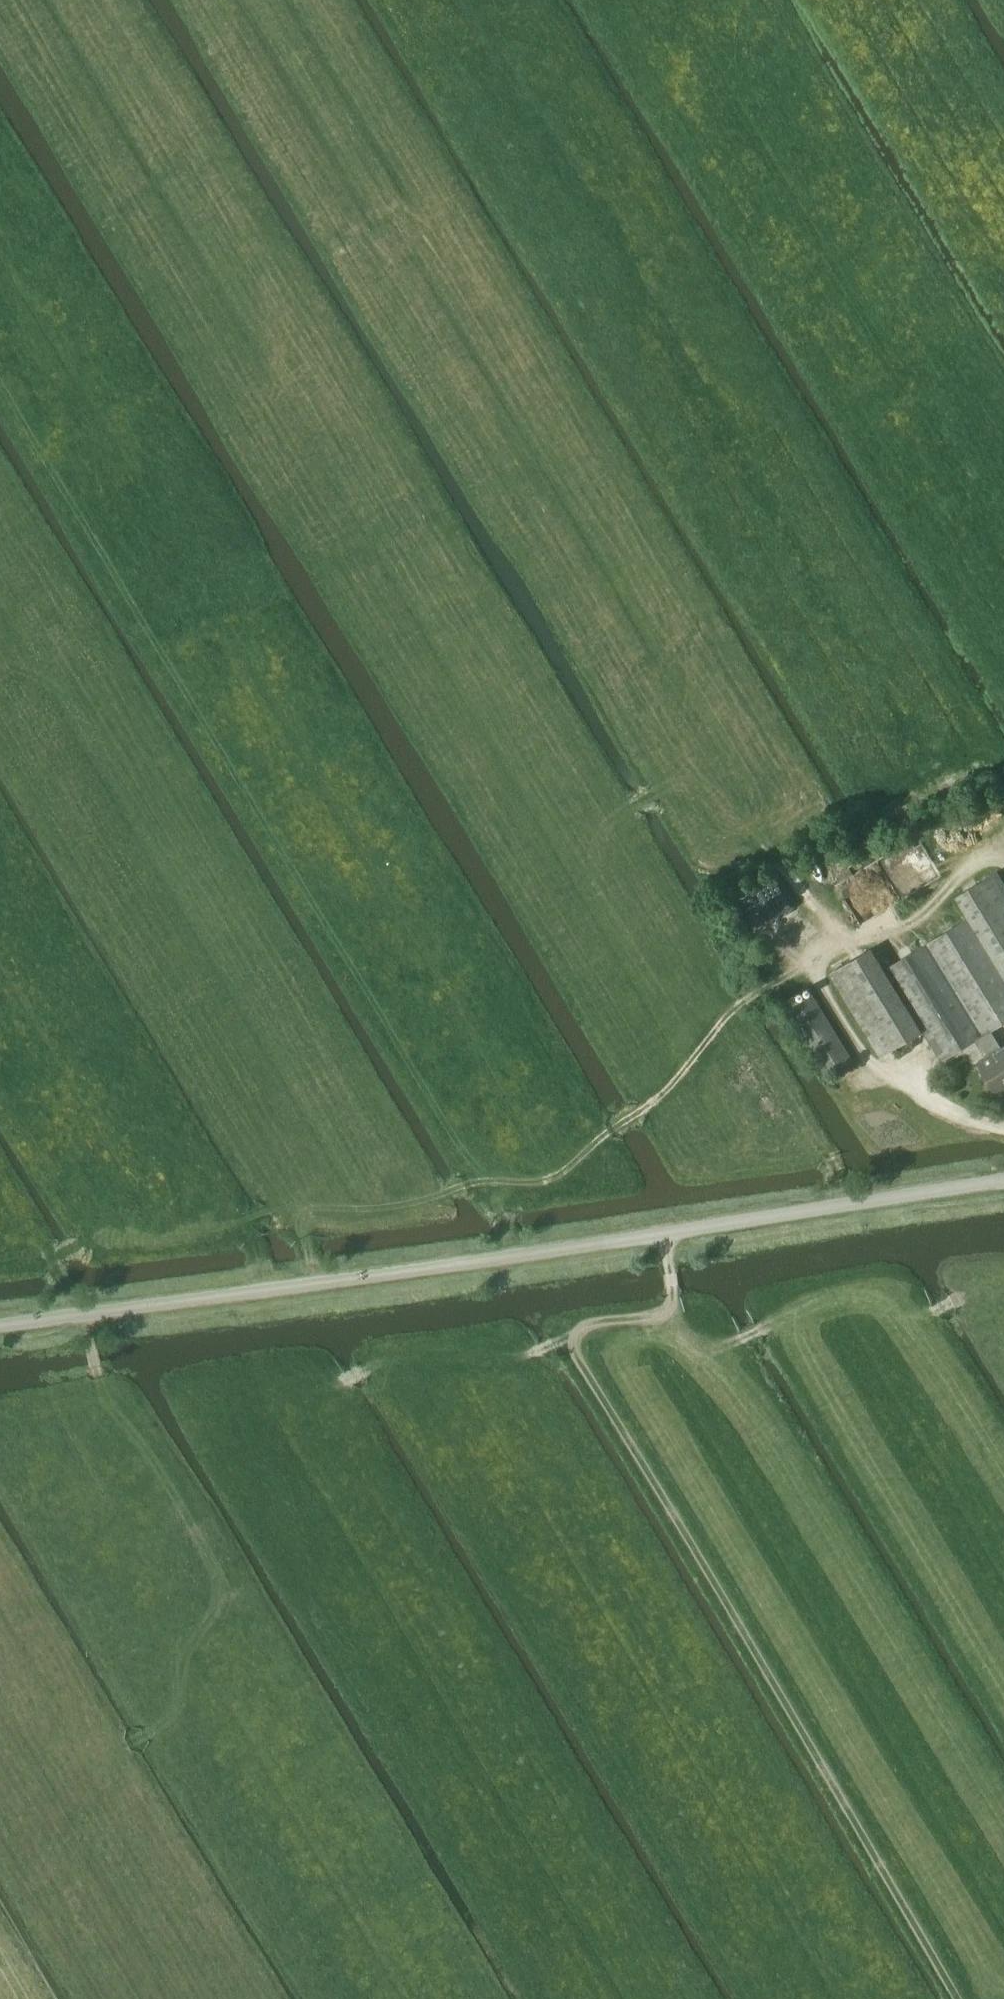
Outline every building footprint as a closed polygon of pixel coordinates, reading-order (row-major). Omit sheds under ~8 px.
[(927,943),(982,1035),(990,1030),(1003,1022),(1003,883),(997,871),(956,896),(969,918),(927,943)] [(974,1040),(982,1035),(927,943),(884,969),(871,948),(830,973),(880,1055),(922,1029),(941,1060),(974,1040)] [(795,994),(782,1002),(826,1075),(851,1059),(812,994),(799,1001),(795,994)] [(982,1035),(1003,1072),(1003,1045),(1001,1047),(990,1030),(982,1035)] [(975,1040),(985,1057),(978,1061),(998,1093),(1003,1089),(1003,1073),(982,1035),(975,1040)]
